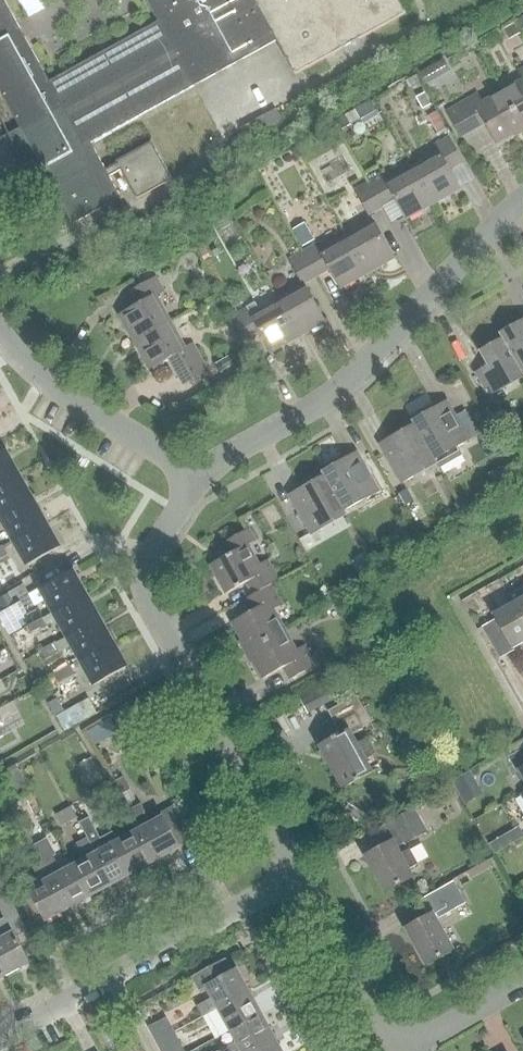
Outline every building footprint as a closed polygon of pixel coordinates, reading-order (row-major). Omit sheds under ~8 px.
[(22,132),(16,135),(36,173),(42,169),(72,224),(120,198),(108,175),(120,169),(136,199),(172,179),(151,141),(116,160),(117,163),(105,170),(90,143),(276,40),(294,74),(404,14),(396,0),(146,0),(157,21),(49,81),(4,0),(0,0),(0,92),(22,132)] [(431,65),(420,72),(427,83),(438,77),(431,65)] [(517,71),(522,79),(502,91),(522,128),(522,68),(517,71)] [(522,128),(502,91),(482,102),(477,93),(446,111),(461,138),(484,124),(495,144),(522,128)] [(246,139),(268,127),(272,135),(285,128),(274,108),(240,128),(246,139)] [(433,204),(459,189),(448,170),(462,162),(448,138),(434,145),(438,153),(412,167),(433,204)] [(382,207),(395,199),(406,219),(433,204),(412,167),(386,182),(382,174),(368,182),(382,207)] [(382,207),(368,182),(355,190),(368,214),(382,207)] [(304,222),(292,229),(302,246),(314,240),(304,222)] [(373,222),(346,237),(367,273),(393,258),(373,222)] [(340,288),(367,273),(346,237),(320,252),(316,244),(302,252),(316,276),(329,269),(340,288)] [(304,286),(277,300),(298,337),(324,322),(303,284),(316,276),(302,252),(289,259),(304,286)] [(155,277),(131,291),(138,304),(119,315),(133,342),(170,321),(155,295),(163,291),(155,277)] [(254,303),(247,308),(233,315),(247,340),(260,333),(271,352),(298,337),(277,300),(258,311),(254,303)] [(499,334),(501,338),(501,337),(522,373),(522,372),(522,320),(499,334)] [(185,348),(170,321),(133,342),(148,369),(168,358),(183,384),(207,370),(192,344),(185,348)] [(474,372),(488,397),(522,377),(522,373),(522,372),(522,373),(501,337),(501,338),(478,351),(487,365),(474,372)] [(219,373),(233,365),(228,356),(214,364),(219,373)] [(435,408),(411,421),(413,425),(414,425),(434,460),(435,459),(437,463),(439,467),(461,454),(457,447),(470,439),(465,431),(456,415),(447,400),(435,408)] [(464,410),(456,415),(465,431),(474,426),(464,410)] [(390,438),(378,445),(387,460),(401,484),(437,463),(435,459),(434,460),(414,425),(413,425),(390,438)] [(503,455),(511,451),(504,436),(495,441),(503,455)] [(17,475),(4,450),(0,452),(0,485),(17,475)] [(345,459),(321,472),(323,476),(324,476),(343,511),(344,511),(379,491),(366,466),(357,452),(345,459)] [(518,473),(512,463),(502,468),(508,478),(518,473)] [(0,485),(0,516),(31,499),(17,475),(0,485)] [(300,489),(288,496),(296,511),(310,535),(346,515),(344,511),(343,511),(324,476),(323,476),(300,489)] [(413,501),(406,489),(397,493),(404,505),(413,501)] [(31,499),(0,516),(0,517),(13,540),(44,523),(31,499)] [(58,547),(44,523),(13,540),(27,565),(58,547)] [(245,582),(251,595),(270,584),(278,580),(266,559),(258,564),(247,545),(254,541),(248,528),(227,540),(233,551),(209,565),(225,594),(245,582)] [(71,570),(40,587),(46,599),(54,612),(85,595),(71,570)] [(0,597),(0,615),(15,606),(13,603),(28,594),(23,584),(0,597)] [(270,584),(251,595),(244,599),(250,611),(231,622),(246,650),(284,629),(273,609),(282,605),(270,584)] [(522,589),(508,597),(512,603),(522,622),(522,590),(522,589)] [(19,612),(34,603),(28,594),(13,603),(15,606),(19,612)] [(54,612),(67,636),(98,618),(85,595),(54,612)] [(472,615),(482,609),(475,598),(466,603),(472,615)] [(492,615),(497,623),(483,631),(499,658),(513,650),(512,648),(522,642),(522,622),(512,603),(492,615)] [(32,636),(47,627),(43,617),(26,625),(32,636)] [(111,642),(98,618),(67,636),(80,660),(111,642)] [(295,649),(284,629),(246,650),(262,679),(282,668),(288,680),(315,665),(304,645),(295,649)] [(40,651),(45,660),(60,651),(55,641),(40,651)] [(125,667),(111,642),(80,660),(94,684),(125,667)] [(53,674),(58,684),(74,675),(69,665),(53,674)] [(327,685),(301,700),(308,713),(334,698),(327,685)] [(367,774),(344,732),(369,719),(356,695),(328,710),(340,732),(319,744),(343,788),(367,774)] [(64,711),(56,715),(65,731),(96,713),(87,698),(64,711)] [(0,708),(0,721),(18,711),(12,701),(0,708)] [(508,757),(516,771),(518,770),(522,780),(522,748),(508,757)] [(24,779),(15,764),(2,771),(10,786),(24,779)] [(483,793),(470,770),(451,781),(464,804),(483,793)] [(123,776),(114,782),(120,794),(130,789),(123,776)] [(105,802),(120,794),(114,782),(100,790),(105,802)] [(444,790),(436,794),(441,805),(449,801),(444,790)] [(128,808),(139,828),(157,860),(179,847),(168,828),(181,821),(172,805),(159,812),(161,816),(149,823),(138,803),(128,808)] [(61,826),(76,818),(70,806),(55,814),(61,826)] [(385,892),(412,877),(408,870),(417,864),(409,849),(399,854),(395,847),(425,831),(413,809),(379,828),(388,843),(365,855),(385,892)] [(134,872),(117,841),(112,831),(100,838),(89,817),(79,823),(87,837),(95,853),(112,884),(134,872)] [(157,860),(139,828),(117,841),(134,872),(157,860)] [(17,850),(32,842),(25,830),(10,838),(17,850)] [(495,853),(510,844),(504,834),(489,843),(495,853)] [(84,859),(73,865),(90,897),(112,884),(95,853),(87,837),(76,844),(84,859)] [(68,909),(90,897),(73,865),(61,872),(53,856),(42,862),(68,909)] [(45,921),(68,909),(42,862),(32,867),(41,883),(16,896),(29,919),(41,913),(45,921)] [(465,903),(452,882),(419,900),(428,915),(405,928),(425,964),(452,949),(435,919),(465,903)] [(0,890),(0,911),(4,918),(0,920),(0,935),(1,937),(0,938),(0,968),(4,976),(29,962),(16,937),(27,931),(3,888),(0,890)] [(202,1017),(218,1008),(249,991),(236,968),(230,971),(224,959),(192,976),(200,990),(206,986),(212,997),(196,1006),(202,1017)] [(218,1008),(230,1030),(261,1013),(249,991),(218,1008)] [(273,1036),(261,1013),(230,1030),(236,1041),(218,1050),(245,1050),(273,1036)] [(245,1050),(282,1050),(273,1036),(245,1050)]
